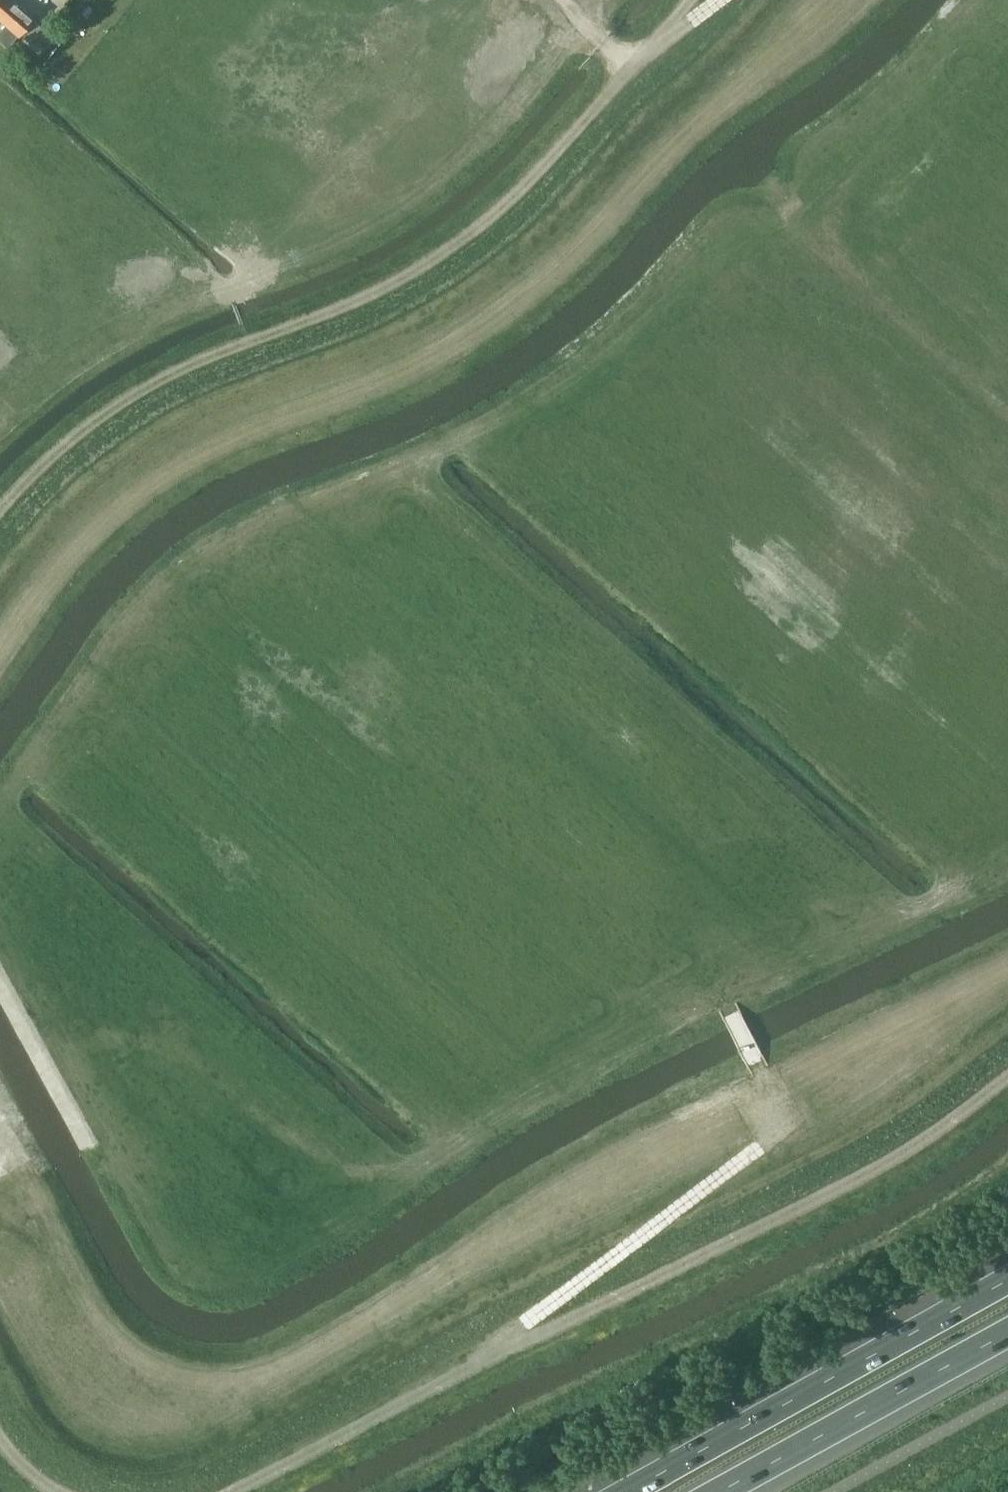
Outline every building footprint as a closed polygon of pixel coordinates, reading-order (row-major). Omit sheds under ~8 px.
[(4,24),(0,28),(0,41),(6,46),(20,31),(30,40),(41,27),(31,17),(32,16),(15,0),(0,0),(0,21),(4,24)]
